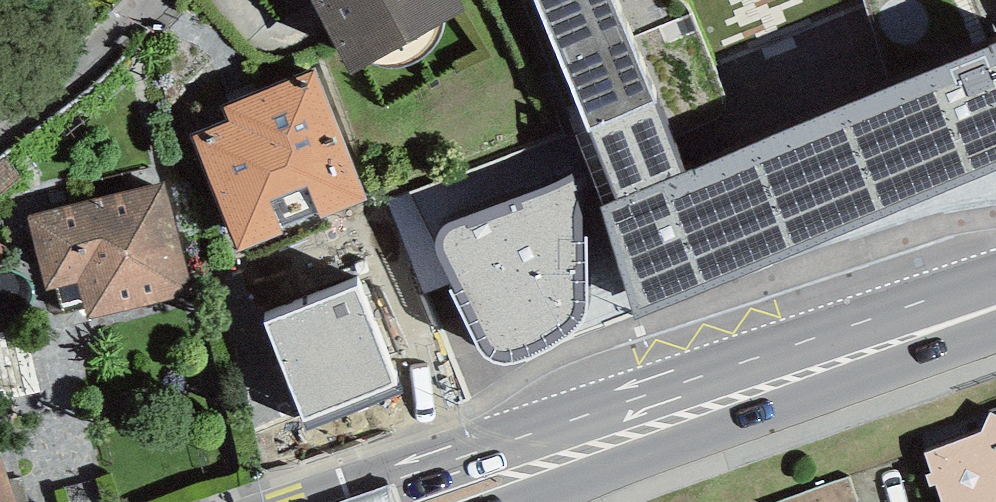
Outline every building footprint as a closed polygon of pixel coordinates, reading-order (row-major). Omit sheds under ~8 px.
[(465,10),(460,0),(311,0),(351,77),(374,63),(377,65),(382,67),(387,69),(394,69),(403,67),(412,65),(419,62),(427,56),(436,48),(439,42),(444,32),(445,22),(465,10)] [(591,133),(619,200),(604,208),(602,209),(635,320),(995,172),(995,45),(685,173),(613,0),(533,0),(587,131),(588,134),(591,133)] [(692,92),(726,79),(696,5),(662,19),(692,92)] [(193,136),(240,252),(368,199),(314,69),(225,108),(230,121),(193,136)] [(587,131),(576,136),(589,168),(604,208),(619,200),(591,133),(588,134),(587,131)] [(22,178),(6,155),(0,159),(0,195),(22,178)] [(604,208),(589,168),(566,177),(540,190),(450,222),(443,226),(438,233),(435,244),(437,254),(443,267),(451,284),(446,286),(476,344),(482,355),(491,362),(504,366),(517,365),(531,360),(555,348),(572,338),(583,325),(588,315),(588,298),(590,238),(594,225),(602,209),(604,208)] [(46,291),(78,283),(89,319),(193,294),(164,183),(28,217),(46,291)] [(306,421),(399,385),(359,288),(265,325),(306,421)] [(991,412),(982,432),(926,454),(932,473),(926,476),(930,487),(936,485),(942,501),(995,501),(995,415),(991,412)] [(0,462),(0,501),(14,501),(0,462)] [(849,478),(784,501),(857,501),(849,478)]
